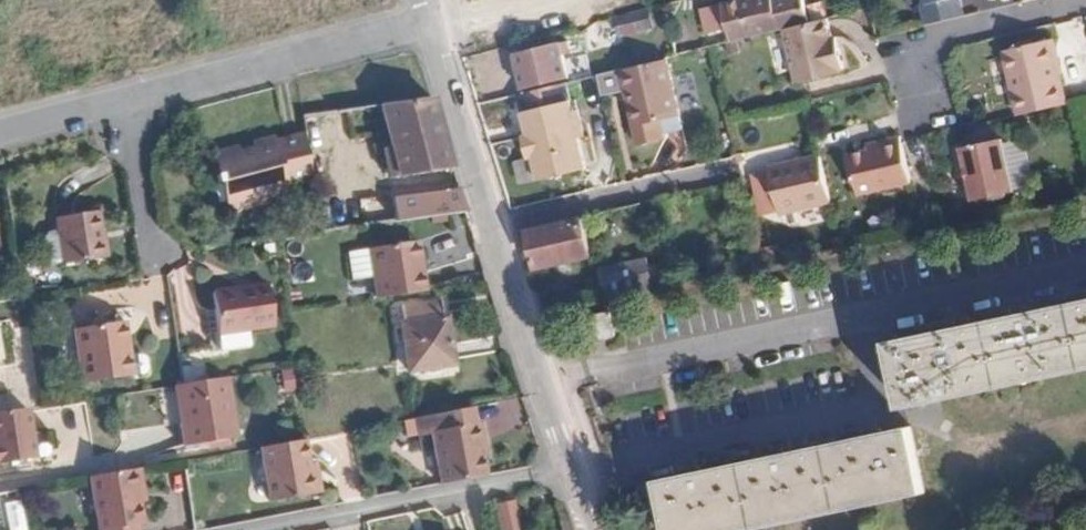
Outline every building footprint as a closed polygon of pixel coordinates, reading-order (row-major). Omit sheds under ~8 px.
[(802,22),(797,0),(749,0),(718,8),(727,41),(783,27),(802,22)] [(922,1),(917,2),(921,24),(964,14),(960,0),(922,0),(922,1)] [(647,8),(613,16),(617,28),(650,20),(647,8)] [(829,35),(824,17),(802,22),(783,27),(795,80),(837,71),(836,67),(842,66),(838,45),(831,46),(829,35)] [(836,34),(829,35),(831,46),(838,45),(836,34)] [(1003,47),(1017,113),(1066,102),(1050,37),(1003,47)] [(558,41),(517,52),(519,66),(516,66),(522,88),(567,76),(558,41)] [(668,55),(621,66),(626,87),(628,86),(630,97),(628,97),(633,122),(661,115),(679,111),(668,55)] [(563,80),(517,91),(527,133),(521,135),(526,155),(532,154),(538,177),(583,166),(576,136),(570,107),(563,80)] [(388,173),(449,166),(437,128),(428,97),(378,104),(389,145),(382,146),(388,173)] [(305,140),(385,130),(378,104),(302,114),(305,140)] [(570,107),(576,136),(581,134),(576,106),(570,107)] [(661,115),(633,122),(637,137),(640,140),(661,136),(663,132),(661,115)] [(309,169),(305,140),(304,126),(274,134),(272,129),(252,135),(254,143),(238,147),(235,139),(212,146),(218,169),(215,170),(217,176),(220,176),(229,209),(270,198),(267,187),(286,182),(284,175),(309,169)] [(898,140),(896,132),(881,136),(883,144),(898,140)] [(254,143),(252,135),(235,139),(238,147),(254,143)] [(883,144),(881,136),(864,140),(866,148),(883,144)] [(998,136),(959,144),(970,196),(1010,187),(998,136)] [(906,178),(898,140),(883,144),(866,148),(846,152),(854,190),(906,178)] [(770,161),(772,169),(817,159),(816,152),(770,161)] [(817,159),(772,169),(780,207),(826,198),(817,159)] [(288,188),(286,182),(267,187),(269,192),(288,188)] [(395,218),(463,210),(456,188),(392,196),(395,218)] [(363,222),(395,218),(393,203),(361,207),(363,222)] [(100,209),(59,214),(59,227),(49,228),(44,234),(47,257),(53,261),(64,260),(64,261),(106,256),(100,209)] [(315,227),(340,225),(339,216),(331,216),(331,213),(314,215),(315,227)] [(581,216),(528,228),(536,264),(590,253),(581,216)] [(412,256),(419,255),(416,237),(409,238),(412,256)] [(376,296),(424,288),(419,255),(412,256),(409,238),(348,247),(352,277),(373,274),(376,296)] [(601,268),(607,295),(651,286),(644,257),(601,268)] [(271,323),(264,280),(212,287),(220,347),(249,343),(247,326),(271,323)] [(898,334),(913,400),(1085,361),(1085,292),(898,334)] [(406,367),(450,361),(443,318),(441,318),(438,299),(399,306),(401,322),(400,322),(406,367)] [(607,311),(590,315),(594,333),(611,329),(607,311)] [(121,317),(113,318),(117,340),(124,339),(121,317)] [(117,340),(113,318),(72,325),(80,380),(129,373),(124,339),(117,340)] [(182,382),(215,376),(210,342),(176,347),(182,382)] [(280,392),(295,391),(294,369),(279,369),(280,392)] [(230,436),(221,375),(215,376),(182,382),(170,383),(180,443),(230,436)] [(437,486),(481,478),(477,454),(471,421),(468,405),(415,416),(417,430),(428,428),(437,486)] [(0,410),(0,461),(29,457),(21,406),(0,410)] [(471,421),(477,454),(484,452),(478,420),(471,421)] [(667,475),(679,529),(731,529),(930,487),(915,422),(667,475)] [(308,462),(304,438),(263,445),(271,498),(312,492),(308,462)] [(315,461),(308,462),(312,492),(319,491),(315,461)] [(139,527),(143,526),(139,504),(136,489),(143,488),(140,466),(89,475),(99,529),(140,529),(139,527)] [(22,512),(16,488),(0,491),(0,507),(1,506),(2,513),(22,512)] [(136,489),(139,504),(146,503),(143,488),(136,489)] [(492,502),(496,529),(517,529),(513,500),(492,502)]
